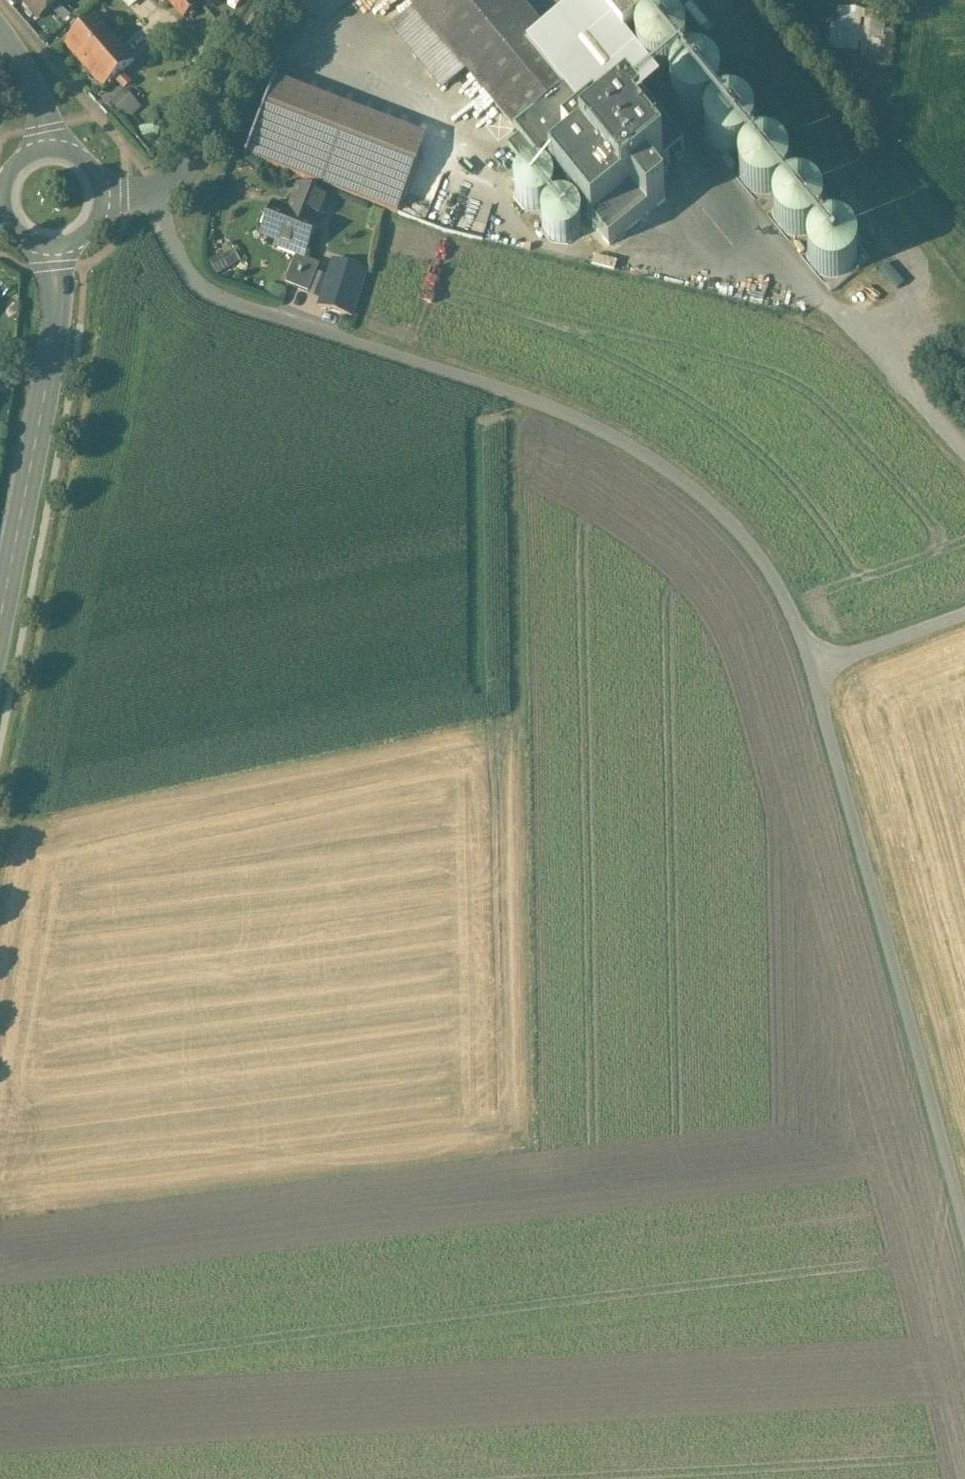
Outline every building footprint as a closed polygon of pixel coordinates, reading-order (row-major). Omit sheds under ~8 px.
[(39,20),(41,18),(39,16),(57,0),(22,0),(39,20)] [(131,8),(140,0),(123,0),(131,8)] [(191,0),(160,0),(164,4),(168,0),(183,18),(197,6),(191,0)] [(496,0),(408,0),(415,8),(466,71),(540,160),(593,117),(496,0)] [(643,0),(590,0),(623,40),(655,14),(643,0)] [(840,11),(836,10),(835,38),(860,39),(860,0),(840,0),(840,11)] [(466,71),(415,8),(389,29),(441,92),(466,71)] [(134,61),(95,16),(64,43),(103,88),(134,61)] [(669,21),(667,20),(661,20),(656,21),(652,22),(649,23),(646,25),(644,27),(642,29),(640,33),(638,37),(637,39),(637,42),(636,46),(637,50),(638,53),(639,55),(640,59),(643,61),(644,63),(647,66),(651,68),(655,69),(659,70),(663,70),(667,70),(671,68),(675,66),(678,64),(681,61),(683,57),(685,53),(686,49),(687,45),(686,42),(686,39),(685,36),(684,34),(683,32),(681,29),(678,26),(675,24),(672,22),(669,21)] [(702,62),(696,61),(691,62),(687,63),(684,65),(681,67),(679,68),(677,71),(674,74),(673,78),(672,80),(671,83),(671,87),(671,91),(672,94),(673,98),(675,101),(677,104),(680,106),(684,109),(688,111),(693,112),(697,112),(701,111),(704,110),(707,109),(709,108),(712,106),(714,104),(717,100),(719,96),(720,92),(721,89),(721,86),(720,81),(719,78),(717,73),(714,70),(713,68),(711,67),(708,65),(705,63),(702,62)] [(127,90),(113,101),(127,118),(141,107),(127,90)] [(420,157),(268,98),(246,157),(247,158),(248,156),(398,214),(420,157)] [(682,150),(640,98),(621,114),(663,165),(682,150)] [(738,105),(733,104),(729,103),(724,104),(719,106),(716,108),(714,110),(711,112),(708,116),(707,120),(706,122),(705,125),(705,129),(705,132),(706,135),(707,137),(708,140),(709,142),(712,146),(715,149),(719,151),(723,152),(727,153),(732,154),(737,153),(742,151),(745,149),(748,146),(752,142),(754,137),(755,134),(755,130),(755,128),(755,124),(754,122),(753,119),(751,115),(749,112),(745,108),(742,106),(738,105)] [(593,117),(540,160),(550,172),(602,129),(593,117)] [(550,172),(549,172),(576,205),(632,159),(606,126),(550,172)] [(768,145),(763,145),(759,145),(755,146),(751,148),(747,151),(745,154),(743,157),(741,161),(740,164),(739,166),(739,170),(740,175),(740,177),(741,180),(743,183),(746,187),(749,190),(753,192),(756,194),(761,195),(765,195),(770,194),(774,193),(778,191),(781,189),(783,187),(786,183),(788,178),(789,176),(789,173),(789,170),(789,166),(788,163),(787,160),(785,156),(782,152),(779,149),(775,147),(772,146),(768,145)] [(632,159),(576,205),(592,224),(630,193),(647,179),(632,159)] [(554,198),(555,191),(554,185),(551,179),(547,174),(541,171),(535,170),(528,171),(522,174),(517,179),(514,186),(514,193),(516,200),(520,206),(526,210),(533,211),(540,211),(546,208),(551,203),(554,198)] [(647,179),(630,193),(648,214),(665,200),(647,179)] [(327,195),(299,184),(289,210),(317,221),(327,195)] [(804,187),(799,186),(795,186),(789,188),(783,191),(779,195),(777,198),(775,201),(774,204),(773,208),(773,211),(773,214),(774,216),(774,219),(776,222),(777,225),(780,228),(783,232),(788,234),(792,236),(795,236),(800,236),(805,235),(809,234),(813,232),(815,230),(818,227),(820,224),(822,220),(823,217),(823,215),(823,211),(823,207),(823,205),(822,202),(819,198),(817,194),(814,192),(810,189),(807,188),(804,187)] [(581,228),(582,221),(580,214),(575,208),(569,204),(562,203),(555,203),(549,206),(545,211),(542,216),(540,223),(541,229),(544,235),(549,240),(554,243),(561,244),(567,243),(574,240),(579,235),(581,228)] [(289,210),(274,204),(261,236),(276,241),(273,247),(296,255),(304,258),(318,221),(317,221),(289,210)] [(839,229),(835,228),(832,228),(828,228),(825,229),(821,230),(818,232),(816,234),(813,237),(811,240),(809,244),(808,247),(807,250),(807,253),(808,257),(808,260),(809,262),(810,265),(812,267),(815,271),(818,273),(822,276),(826,277),(830,278),(834,278),(838,277),(842,276),(846,274),(850,271),(852,268),(854,266),(856,263),(857,259),(857,256),(858,253),(857,249),(857,246),(856,243),(854,239),(850,235),(847,233),(845,231),(842,230),(839,229)] [(304,258),(296,255),(285,282),(286,282),(285,284),(308,293),(319,264),(304,258)] [(365,271),(333,261),(319,306),(351,316),(365,271)]
